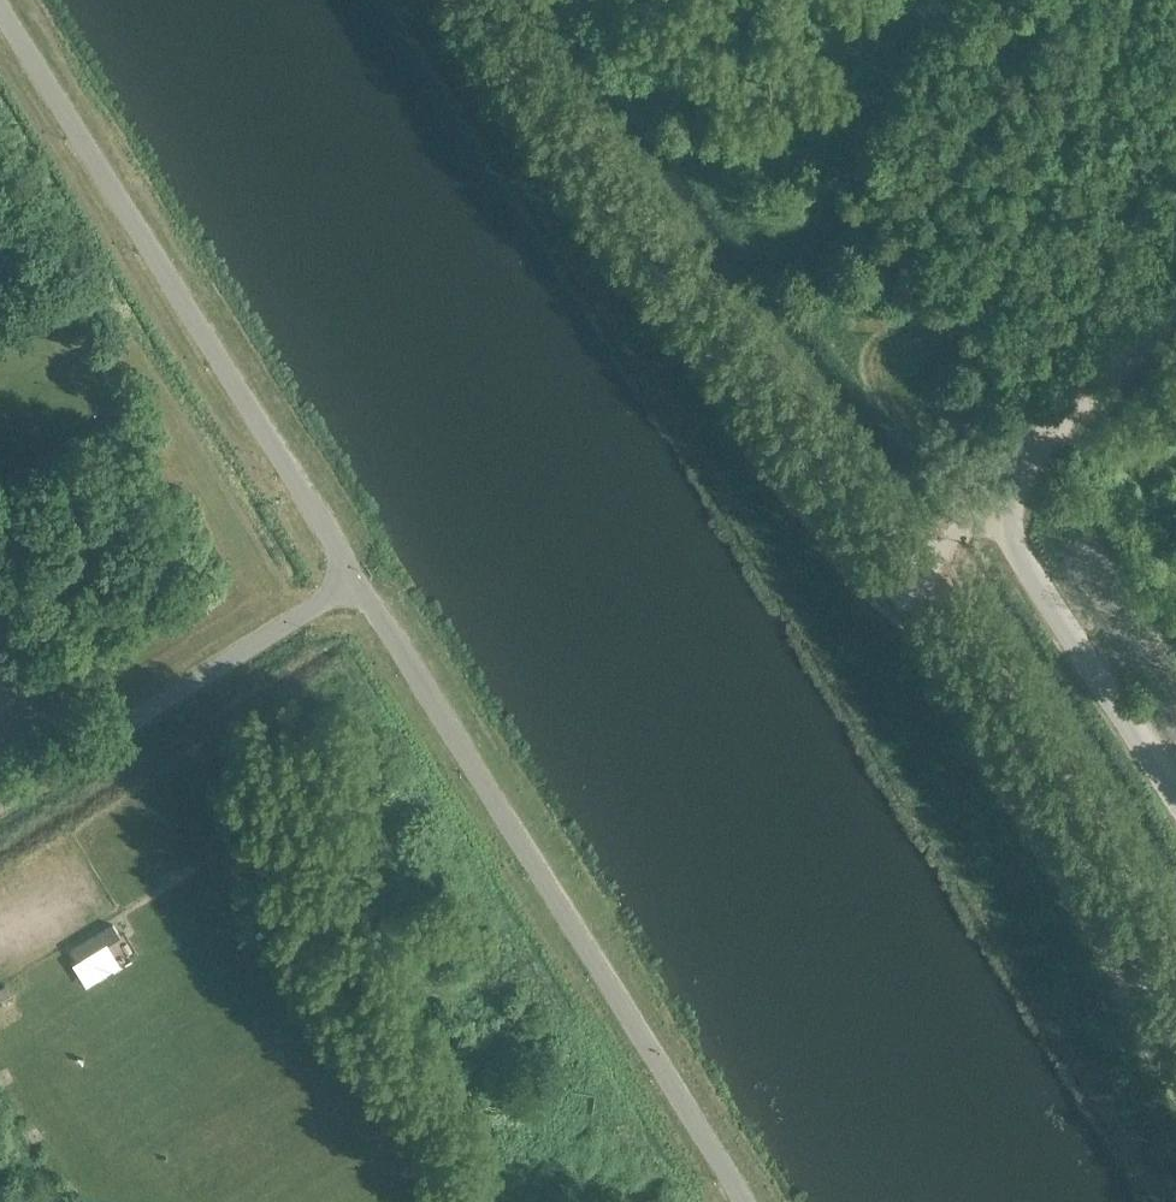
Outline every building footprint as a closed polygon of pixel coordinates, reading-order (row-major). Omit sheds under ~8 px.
[(121,936),(113,923),(71,949),(79,962),(121,936)]
